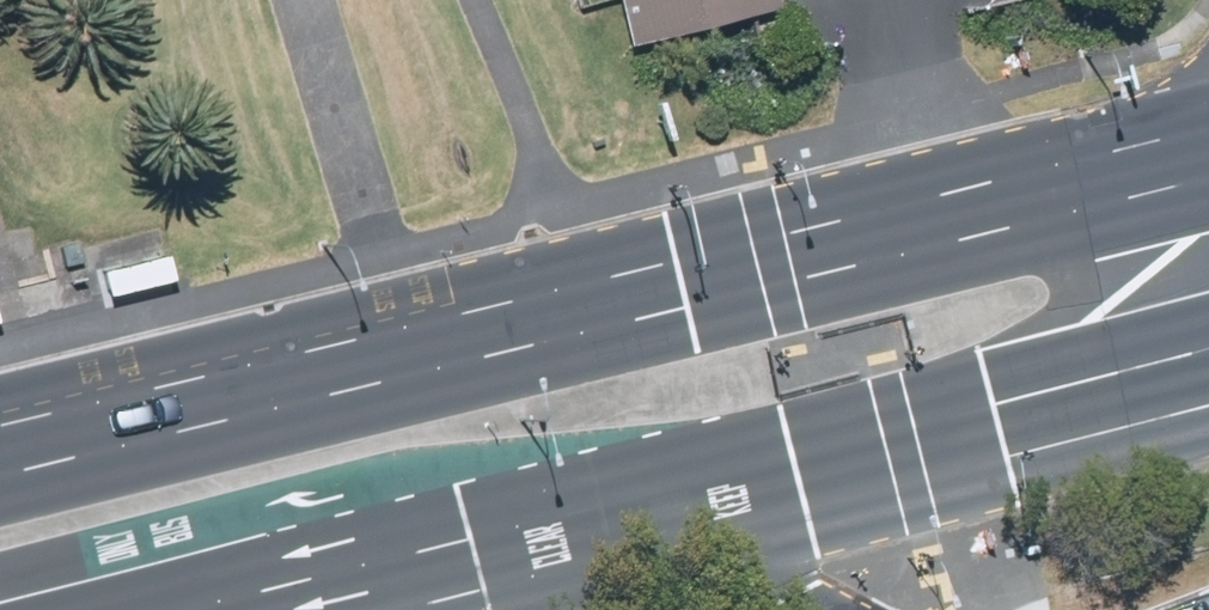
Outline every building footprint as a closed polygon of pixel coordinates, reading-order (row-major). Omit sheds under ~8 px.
[(781,0),(646,0),(663,64),(790,32),(781,0)]
